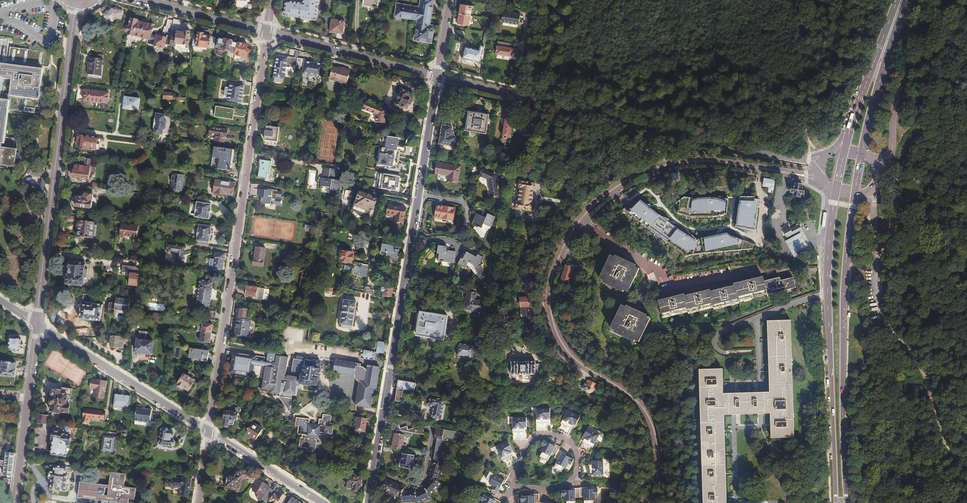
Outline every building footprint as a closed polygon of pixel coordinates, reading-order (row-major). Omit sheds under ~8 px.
[(303,2),(289,0),(286,0),(284,15),(316,19),(319,0),(304,0),(303,2)] [(423,9),(431,10),(433,0),(424,0),(423,9)] [(461,3),(459,14),(471,15),(472,11),(473,11),(474,9),(475,7),(474,5),(461,3)] [(396,16),(418,19),(420,8),(397,5),(396,16)] [(420,8),(418,19),(430,21),(431,10),(423,9),(420,8)] [(504,11),(502,22),(519,24),(521,14),(504,11)] [(471,21),(472,15),(471,15),(459,14),(458,23),(469,25),(470,20),(471,21)] [(57,16),(54,39),(60,40),(61,32),(63,33),(65,17),(57,16)] [(128,33),(126,40),(146,45),(148,39),(151,39),(155,25),(139,21),(139,20),(132,19),(130,26),(128,26),(127,27),(126,28),(125,29),(126,31),(127,32),(128,33)] [(331,19),(330,31),(343,33),(345,21),(331,19)] [(430,21),(418,19),(415,40),(430,42),(433,27),(429,26),(430,21)] [(177,36),(172,35),(171,45),(175,46),(176,43),(189,45),(191,32),(185,31),(185,33),(178,32),(177,36)] [(199,34),(195,34),(193,46),(198,46),(199,48),(200,48),(201,48),(202,47),(210,48),(212,37),(205,36),(206,34),(204,33),(203,32),(202,32),(200,33),(199,32),(199,34)] [(226,50),(227,50),(229,40),(220,38),(217,48),(219,48),(226,50)] [(229,40),(227,50),(236,52),(235,54),(243,56),(246,44),(229,40)] [(498,45),(496,53),(512,56),(513,55),(517,56),(518,49),(498,45)] [(1,153),(2,143),(4,143),(8,109),(24,111),(26,97),(39,99),(43,69),(1,64),(3,47),(0,47),(0,153),(1,153)] [(465,51),(464,62),(479,64),(481,50),(478,49),(477,53),(465,51)] [(88,74),(101,76),(103,55),(91,53),(88,74)] [(286,64),(297,66),(298,58),(297,58),(297,57),(287,56),(287,57),(278,55),(275,76),(276,77),(275,82),(282,82),(283,78),(284,78),(286,64)] [(298,58),(297,66),(305,67),(304,74),(310,75),(311,76),(314,77),(315,75),(322,76),(324,64),(305,61),(306,59),(298,58)] [(334,68),(331,79),(336,81),(338,81),(344,83),(345,83),(348,84),(351,71),(347,70),(347,71),(344,70),(344,69),(339,68),(339,69),(334,68)] [(244,85),(231,83),(230,88),(227,87),(225,95),(229,95),(228,100),(242,102),(244,85)] [(111,92),(85,89),(83,104),(109,108),(111,92)] [(396,104),(407,109),(409,104),(411,105),(413,99),(411,98),(413,94),(403,89),(402,90),(401,90),(400,92),(401,93),(398,100),(396,100),(395,103),(396,104)] [(126,97),(125,109),(140,111),(141,99),(131,98),(130,99),(129,99),(129,98),(129,97),(128,97),(127,97),(126,97)] [(366,103),(363,110),(377,116),(376,122),(385,124),(387,111),(366,103)] [(217,106),(215,117),(233,119),(235,108),(217,106)] [(466,131),(485,134),(488,115),(483,114),(483,113),(481,112),(481,109),(478,109),(477,112),(475,111),(475,113),(469,112),(466,131)] [(510,139),(514,112),(507,111),(502,137),(510,139)] [(165,115),(158,114),(155,134),(163,135),(163,134),(169,135),(171,117),(165,116),(165,115)] [(402,121),(400,128),(405,130),(408,123),(402,121)] [(522,124),(521,133),(538,135),(540,125),(527,123),(526,125),(522,124)] [(443,125),(440,144),(454,146),(456,136),(455,136),(452,131),(453,126),(443,125)] [(266,135),(265,144),(277,145),(278,142),(279,142),(281,128),(267,126),(267,130),(266,131),(265,135),(266,135)] [(211,127),(210,135),(217,136),(216,141),(225,142),(225,137),(227,137),(228,130),(211,127)] [(79,136),(78,143),(80,143),(79,149),(88,150),(88,149),(90,150),(95,151),(95,150),(97,150),(97,149),(100,149),(100,144),(104,145),(105,139),(79,136)] [(385,138),(380,164),(389,165),(388,169),(401,171),(401,164),(399,163),(400,153),(410,155),(411,147),(396,144),(396,139),(385,138)] [(214,147),(212,168),(231,171),(232,163),(230,163),(232,149),(214,147)] [(91,159),(84,159),(83,166),(75,165),(74,170),(73,170),(72,177),(78,178),(78,181),(81,181),(82,179),(88,179),(91,159)] [(259,177),(266,178),(267,178),(268,174),(270,174),(272,161),(260,159),(259,164),(261,164),(259,177)] [(438,163),(436,173),(448,175),(447,181),(457,183),(460,167),(438,163)] [(191,172),(165,168),(164,172),(175,174),(173,190),(183,191),(185,176),(191,176),(191,172)] [(323,178),(321,186),(332,188),(332,190),(340,191),(341,181),(335,180),(337,170),(326,168),(324,178),(323,178)] [(483,170),(480,176),(488,180),(489,181),(491,198),(498,197),(496,178),(494,175),(483,170)] [(400,191),(402,176),(375,173),(374,188),(400,191)] [(769,192),(774,192),(775,180),(765,178),(764,185),(770,186),(769,192)] [(233,195),(235,183),(216,181),(215,192),(233,195)] [(535,183),(520,181),(519,187),(520,187),(519,193),(518,193),(518,195),(519,196),(518,201),(517,201),(516,208),(531,210),(532,203),(531,203),(533,189),(534,190),(535,183)] [(801,186),(795,184),(795,187),(792,187),(791,193),(793,193),(793,196),(799,197),(800,195),(803,195),(804,189),(801,188),(801,186)] [(262,197),(261,202),(266,203),(266,202),(271,203),(270,204),(276,204),(280,204),(282,192),(277,191),(277,190),(272,189),(272,192),(269,192),(269,190),(267,190),(260,189),(259,196),(262,197)] [(72,199),(72,203),(74,207),(92,209),(94,208),(95,207),(96,206),(96,205),(97,204),(97,203),(96,201),(95,200),(94,199),(92,198),(93,193),(90,193),(91,191),(85,190),(85,192),(82,192),(82,195),(79,196),(75,196),(72,199)] [(366,216),(370,206),(372,203),(375,204),(377,198),(361,191),(356,205),(354,204),(352,210),(366,216)] [(727,214),(729,198),(722,198),(721,196),(717,197),(709,196),(696,195),(695,197),(684,195),(679,200),(680,201),(677,212),(691,216),(713,216),(725,214),(725,213),(727,214)] [(755,196),(741,195),(738,207),(736,226),(747,230),(748,228),(755,230),(760,198),(755,198),(755,196),(755,197),(755,196)] [(683,253),(686,257),(694,254),(752,249),(755,243),(731,234),(727,231),(719,233),(719,231),(719,230),(715,234),(696,238),(692,234),(687,233),(668,220),(669,218),(670,218),(669,218),(662,215),(650,203),(647,203),(639,197),(633,201),(634,202),(634,201),(635,202),(628,206),(624,208),(648,229),(683,253)] [(197,212),(196,217),(210,219),(210,214),(211,214),(211,209),(212,200),(199,198),(197,208),(196,212),(197,212)] [(406,208),(389,205),(387,213),(396,215),(395,221),(403,222),(406,208)] [(438,205),(436,217),(453,220),(455,207),(438,205)] [(483,225),(489,227),(493,216),(485,213),(483,217),(476,214),(471,225),(481,229),(483,225)] [(80,227),(79,236),(80,236),(79,239),(89,240),(90,238),(94,238),(94,236),(96,236),(97,226),(96,226),(96,223),(80,220),(79,227),(80,227)] [(117,227),(117,232),(120,233),(120,237),(125,238),(125,239),(137,240),(138,231),(135,231),(136,226),(131,225),(131,226),(127,225),(127,224),(121,224),(121,227),(117,227)] [(197,244),(209,246),(210,237),(211,237),(212,230),(211,230),(212,226),(200,224),(199,228),(198,228),(197,236),(198,236),(197,244)] [(787,239),(790,238),(800,233),(803,231),(800,226),(791,230),(788,226),(782,229),(787,239)] [(800,233),(790,238),(792,243),(796,251),(799,256),(809,251),(807,246),(803,238),(800,233)] [(169,244),(168,252),(177,253),(176,262),(184,263),(186,246),(169,244)] [(395,245),(383,244),(382,252),(387,253),(387,255),(390,256),(390,258),(398,260),(399,250),(395,249),(395,245)] [(255,258),(254,265),(264,266),(266,248),(257,246),(257,247),(256,247),(255,250),(256,250),(256,251),(255,258)] [(455,252),(452,252),(446,251),(446,248),(439,246),(437,254),(440,254),(439,261),(441,261),(441,262),(443,262),(443,261),(453,263),(455,252)] [(343,250),(341,260),(341,263),(354,265),(354,262),(353,262),(353,260),(354,259),(355,256),(353,255),(354,252),(343,250)] [(214,267),(214,268),(221,268),(223,269),(225,253),(215,252),(215,256),(215,257),(215,260),(214,267)] [(465,252),(461,258),(473,265),(477,279),(480,278),(480,279),(482,278),(484,277),(481,267),(483,266),(481,261),(483,259),(477,255),(475,258),(465,252)] [(611,254),(600,277),(604,279),(603,281),(610,284),(610,283),(616,286),(623,290),(624,288),(628,290),(639,267),(635,265),(636,263),(629,260),(628,260),(622,258),(623,257),(616,254),(615,256),(611,254)] [(86,262),(79,261),(79,263),(71,262),(71,268),(68,268),(67,276),(70,276),(69,284),(83,285),(84,278),(86,278),(88,269),(85,269),(86,263),(86,262)] [(367,273),(368,264),(354,262),(354,265),(353,271),(362,272),(362,274),(366,275),(366,273),(367,273)] [(138,286),(141,268),(137,268),(137,267),(123,265),(122,272),(132,273),(130,285),(138,286)] [(561,281),(561,284),(562,284),(563,283),(568,284),(573,267),(565,265),(564,270),(562,275),(561,281)] [(684,291),(658,297),(662,313),(687,307),(688,309),(713,304),(713,306),(738,301),(738,299),(767,292),(768,294),(796,288),(794,278),(783,280),(784,281),(781,282),(780,277),(764,281),(763,276),(734,283),(735,285),(710,290),(709,288),(684,293),(684,291)] [(201,279),(197,305),(210,307),(214,281),(201,279)] [(521,306),(522,306),(529,306),(530,318),(536,318),(535,280),(530,280),(529,279),(526,279),(525,280),(525,282),(526,283),(528,283),(529,297),(521,298),(521,306)] [(255,284),(249,283),(248,286),(247,286),(246,295),(253,296),(253,298),(264,300),(266,289),(255,287),(255,284)] [(383,296),(392,297),(393,290),(382,288),(382,292),(383,292),(383,296)] [(466,297),(465,309),(470,310),(471,308),(481,310),(483,301),(476,299),(477,293),(469,292),(468,297),(466,297)] [(84,294),(83,302),(89,302),(88,305),(81,304),(81,311),(80,319),(90,320),(90,319),(101,321),(102,314),(103,304),(92,303),(94,295),(84,294)] [(130,306),(132,296),(124,295),(124,299),(117,298),(117,302),(111,302),(109,314),(116,314),(116,310),(130,311),(130,308),(131,309),(131,306),(130,306)] [(345,300),(341,324),(343,324),(342,327),(351,328),(351,326),(353,326),(357,302),(355,301),(356,298),(347,297),(346,300),(345,300)] [(621,303),(610,326),(614,328),(613,330),(620,333),(621,333),(627,335),(626,336),(633,340),(634,338),(639,340),(650,317),(649,317),(650,316),(647,315),(647,316),(646,315),(646,313),(639,310),(639,311),(633,308),(633,307),(626,304),(625,305),(621,303)] [(238,318),(248,319),(249,309),(239,308),(239,309),(238,309),(237,310),(236,312),(237,313),(238,313),(238,318)] [(208,319),(215,320),(217,311),(209,310),(208,319)] [(440,339),(445,340),(448,317),(430,314),(431,311),(426,310),(425,313),(417,312),(414,335),(421,336),(420,340),(439,343),(440,339)] [(252,320),(249,320),(248,319),(238,318),(237,328),(236,328),(235,334),(248,336),(249,325),(251,325),(252,320)] [(709,502),(728,502),(725,413),(774,411),(775,438),(795,437),(790,318),(771,319),(774,393),(724,395),(724,369),(704,369),(709,502)] [(202,332),(212,333),(213,324),(203,323),(202,332)] [(137,351),(153,353),(155,340),(149,340),(150,330),(140,329),(137,351)] [(211,342),(212,333),(202,332),(201,341),(211,342)] [(112,334),(110,346),(123,348),(125,336),(112,334)] [(20,351),(22,339),(12,338),(11,341),(9,341),(9,342),(10,343),(10,345),(11,345),(10,350),(20,351)] [(459,344),(457,356),(473,358),(475,346),(459,344)] [(191,348),(190,357),(202,359),(202,360),(208,361),(209,350),(191,348)] [(372,351),(363,350),(362,358),(374,360),(375,352),(372,351)] [(227,351),(227,356),(233,357),(231,373),(264,377),(265,378),(263,388),(272,390),(272,391),(281,392),(281,394),(281,396),(287,405),(289,404),(290,405),(291,405),(293,405),(295,404),(295,401),(294,399),(292,399),(293,395),(293,393),(296,393),(297,388),(298,388),(299,385),(301,385),(301,383),(305,383),(304,385),(308,385),(309,383),(312,384),(312,383),(318,384),(319,378),(318,378),(318,375),(320,375),(321,369),(320,368),(321,361),(305,359),(302,379),(299,378),(300,377),(288,375),(288,379),(285,379),(289,357),(280,355),(278,355),(278,353),(269,352),(268,361),(265,361),(265,357),(227,351)] [(345,373),(347,361),(336,359),(334,369),(334,371),(345,373)] [(358,366),(359,363),(347,361),(345,373),(355,375),(356,378),(357,379),(361,382),(362,383),(363,380),(366,380),(367,370),(365,368),(364,366),(363,366),(362,366),(362,367),(358,366)] [(4,362),(3,367),(0,366),(0,374),(2,375),(15,377),(17,364),(4,362)] [(536,362),(512,362),(512,363),(512,376),(514,377),(517,377),(517,380),(519,380),(519,383),(530,383),(530,380),(532,380),(532,377),(534,377),(536,375),(538,375),(538,373),(538,371),(539,371),(542,369),(542,366),(539,364),(536,364),(536,362)] [(368,365),(367,370),(366,380),(363,380),(362,383),(362,385),(359,385),(358,393),(361,393),(360,397),(357,397),(356,405),(359,406),(372,408),(375,387),(377,388),(380,367),(368,365)] [(186,373),(179,384),(180,384),(179,386),(183,388),(184,387),(189,390),(196,380),(193,378),(196,375),(191,371),(188,375),(186,373)] [(264,377),(262,390),(272,391),(272,390),(263,388),(265,378),(264,377)] [(108,382),(93,380),(92,389),(97,389),(96,397),(106,398),(108,382)] [(395,380),(393,388),(397,388),(395,401),(402,402),(404,389),(415,391),(416,383),(395,380)] [(594,389),(596,384),(591,381),(588,386),(586,384),(583,389),(588,392),(589,389),(591,390),(592,388),(594,389)] [(56,413),(61,413),(61,412),(70,413),(71,405),(67,405),(68,396),(72,396),(73,389),(62,387),(61,391),(54,390),(54,392),(53,395),(53,396),(53,399),(52,399),(51,400),(51,403),(52,404),(51,412),(54,412),(56,413)] [(130,397),(115,395),(114,407),(129,409),(130,397)] [(431,398),(429,407),(434,408),(432,418),(441,420),(444,401),(431,398)] [(240,403),(231,402),(229,411),(226,411),(224,425),(225,425),(224,426),(225,427),(227,427),(228,427),(228,425),(229,426),(230,424),(234,425),(235,420),(237,420),(240,403)] [(152,422),(159,423),(161,423),(162,415),(153,414),(154,411),(138,409),(136,421),(152,423),(152,422)] [(107,412),(87,410),(85,424),(91,425),(92,419),(106,421),(107,412)] [(547,432),(547,422),(547,420),(550,420),(550,410),(536,410),(536,432),(547,432)] [(568,436),(572,427),(573,426),(575,427),(580,418),(568,412),(558,431),(568,436)] [(315,424),(312,424),(309,423),(309,418),(297,416),(295,425),(298,425),(297,433),(302,433),(301,436),(299,436),(298,446),(314,449),(316,439),(315,438),(315,436),(318,436),(319,431),(332,433),(333,424),(330,424),(331,416),(323,415),(322,419),(319,418),(318,425),(315,424)] [(40,416),(39,424),(48,425),(48,420),(49,417),(40,416)] [(509,419),(513,437),(514,440),(525,438),(522,428),(522,426),(525,425),(522,416),(509,419)] [(359,417),(356,433),(360,433),(361,431),(366,432),(368,421),(368,418),(359,417)] [(253,423),(247,432),(255,438),(257,439),(263,429),(253,423)] [(441,426),(437,425),(435,439),(435,440),(433,459),(436,459),(440,460),(444,436),(464,439),(465,433),(441,429),(441,426)] [(58,432),(54,432),(53,441),(54,441),(54,442),(53,446),(52,455),(66,457),(68,446),(70,446),(71,443),(72,442),(72,439),(71,438),(71,436),(72,428),(58,426),(58,432)] [(600,434),(587,428),(583,437),(585,438),(584,440),(580,449),(590,454),(600,434)] [(169,430),(165,429),(163,430),(161,445),(174,447),(176,444),(177,442),(175,440),(174,440),(175,433),(169,433),(169,430)] [(394,433),(392,447),(403,449),(405,435),(410,436),(411,432),(408,432),(401,430),(396,430),(396,433),(394,433)] [(116,436),(104,435),(102,451),(114,452),(116,436)] [(559,450),(561,447),(554,443),(553,444),(552,445),(550,444),(550,443),(544,440),(541,445),(543,446),(540,451),(543,452),(540,457),(541,457),(541,459),(543,460),(544,459),(548,461),(552,453),(556,455),(559,450)] [(517,463),(512,454),(512,452),(514,451),(509,442),(497,449),(507,468),(517,463)] [(362,444),(351,443),(351,445),(356,446),(355,451),(363,452),(364,447),(367,448),(367,445),(362,444)] [(566,454),(559,450),(556,455),(555,458),(558,460),(554,468),(558,470),(557,471),(560,473),(560,472),(562,472),(564,467),(567,468),(569,464),(571,465),(574,460),(568,456),(567,457),(565,456),(565,455),(566,454)] [(14,461),(15,454),(11,453),(11,452),(9,452),(9,453),(8,453),(7,462),(6,467),(5,475),(12,476),(14,461)] [(400,460),(399,466),(405,467),(405,468),(406,468),(406,471),(410,472),(411,469),(413,469),(414,463),(413,463),(414,455),(402,453),(401,460),(400,460)] [(440,460),(436,459),(435,462),(433,462),(429,475),(429,476),(429,477),(430,477),(432,478),(439,481),(443,466),(443,465),(444,462),(440,460)] [(604,475),(604,461),(594,461),(594,463),(592,464),(582,464),(582,475),(604,475)] [(72,464),(58,462),(57,466),(51,465),(50,467),(49,470),(51,471),(51,473),(49,474),(48,478),(50,479),(52,480),(51,490),(65,492),(65,491),(67,490),(68,487),(66,485),(67,480),(69,480),(69,476),(68,475),(68,473),(71,473),(73,472),(73,469),(71,468),(72,464)] [(252,484),(256,478),(244,471),(243,473),(243,471),(242,469),(241,469),(239,469),(238,470),(237,471),(236,471),(236,474),(234,474),(235,473),(232,473),(232,474),(230,473),(230,474),(228,474),(227,475),(227,477),(228,478),(229,478),(229,481),(227,480),(226,481),(226,483),(227,484),(228,485),(228,486),(234,487),(234,489),(235,490),(240,491),(241,490),(243,479),(243,480),(244,480),(245,480),(246,479),(252,484)] [(351,473),(349,487),(354,488),(354,489),(361,490),(364,473),(356,472),(356,474),(353,474),(351,473)] [(509,477),(501,473),(498,477),(491,472),(488,476),(487,475),(486,478),(487,479),(486,480),(491,483),(490,485),(495,487),(493,489),(499,492),(503,486),(502,485),(503,483),(504,484),(505,484),(509,477)] [(104,502),(126,502),(126,499),(135,500),(136,488),(125,487),(126,475),(111,473),(110,485),(108,496),(105,496),(106,487),(82,483),(80,495),(103,499),(102,502),(104,502)] [(175,479),(166,478),(165,486),(176,487),(181,488),(180,495),(190,496),(193,478),(186,477),(187,475),(183,474),(183,478),(176,477),(175,479)] [(267,501),(274,490),(270,488),(270,487),(256,478),(252,484),(256,485),(252,490),(257,493),(255,495),(259,500),(261,501),(263,498),(267,501)] [(425,487),(425,488),(430,495),(441,484),(439,481),(432,478),(426,484),(425,486),(425,487)] [(403,487),(387,479),(382,489),(401,498),(404,490),(404,489),(404,488),(403,487)] [(416,492),(417,501),(417,502),(419,502),(431,496),(430,495),(425,488),(416,492)] [(580,488),(580,489),(580,498),(584,498),(585,502),(593,502),(593,501),(596,501),(595,495),(598,495),(597,489),(590,489),(590,491),(588,491),(587,489),(587,488),(580,488)] [(580,498),(580,489),(572,489),(571,491),(571,492),(569,492),(569,491),(561,491),(562,497),(564,497),(564,502),(566,502),(567,502),(576,502),(575,498),(580,498)] [(404,490),(401,498),(401,502),(417,501),(416,492),(416,491),(415,490),(414,490),(404,490)] [(539,501),(539,492),(531,492),(531,493),(531,494),(529,494),(529,493),(521,494),(521,500),(524,500),(524,502),(535,502),(535,501),(539,501)] [(276,496),(274,495),(270,501),(273,502),(282,502),(285,497),(280,494),(279,495),(279,496),(278,497),(276,496)] [(502,502),(495,498),(494,499),(493,500),(492,499),(492,498),(485,494),(482,500),(484,501),(484,502),(501,502),(502,502)]
